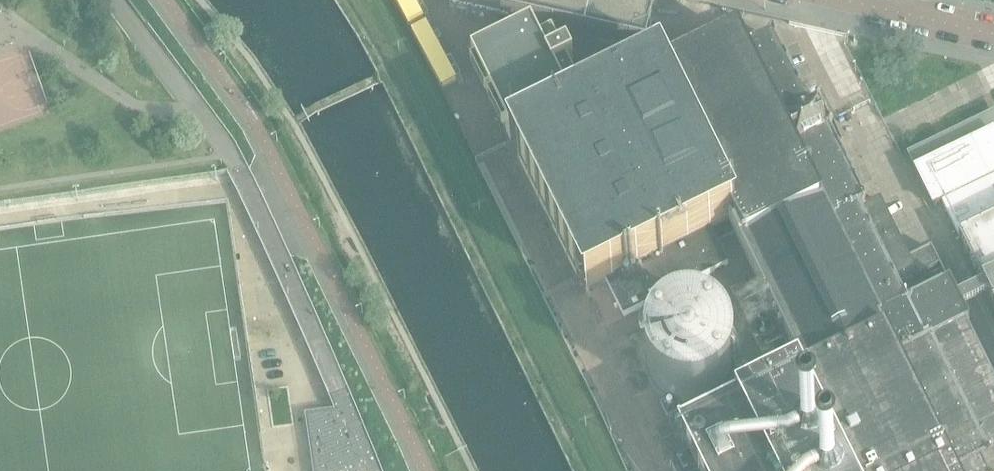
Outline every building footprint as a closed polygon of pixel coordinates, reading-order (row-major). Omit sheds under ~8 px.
[(447,3),(645,47),(656,0),(447,0),(447,3)] [(966,329),(969,328),(931,250),(909,261),(880,202),(865,209),(830,138),(833,137),(819,110),(810,114),(774,41),(746,54),(738,39),(665,75),(661,67),(571,112),(563,96),(576,90),(567,73),(574,70),(567,57),(561,60),(553,43),(540,49),(535,41),(526,37),(472,64),(585,293),(606,282),(624,314),(728,266),(716,241),(736,232),(808,378),(795,384),(794,382),(737,410),(738,411),(691,434),(691,435),(682,440),(690,455),(670,465),(673,470),(993,470),(993,387),(966,329)] [(915,171),(924,188),(934,208),(942,203),(990,300),(993,308),(993,118),(993,116),(969,127),(976,142),(915,171)] [(275,262),(333,394),(328,396),(335,411),(305,416),(321,470),(381,470),(370,444),(344,382),(315,314),(289,256),(275,262)] [(751,299),(744,285),(730,291),(737,305),(751,299)] [(736,353),(735,349),(734,345),(733,341),(732,337),(730,333),(727,330),(725,326),(722,323),(719,321),(715,318),(712,316),(708,314),(704,313),(700,312),(696,311),(692,311),(687,311),(683,312),(679,313),(675,314),(671,316),(668,318),(664,321),(661,323),(658,326),(656,330),(653,333),(652,337),(650,341),(649,345),(648,349),(648,353),(648,357),(648,361),(649,365),(650,369),(652,373),(653,377),(656,381),(658,384),(661,387),(664,390),(668,392),(671,394),(675,396),(679,397),(683,398),(687,399),(692,399),(696,399),(700,398),(704,397),(708,396),(712,394),(715,392),(719,390),(722,387),(725,384),(727,381),(730,377),(732,373),(733,369),(734,365),(735,361),(736,357),(736,353)] [(788,376),(781,361),(767,368),(774,382),(788,376)] [(670,427),(657,433),(661,441),(674,435),(670,427)]
